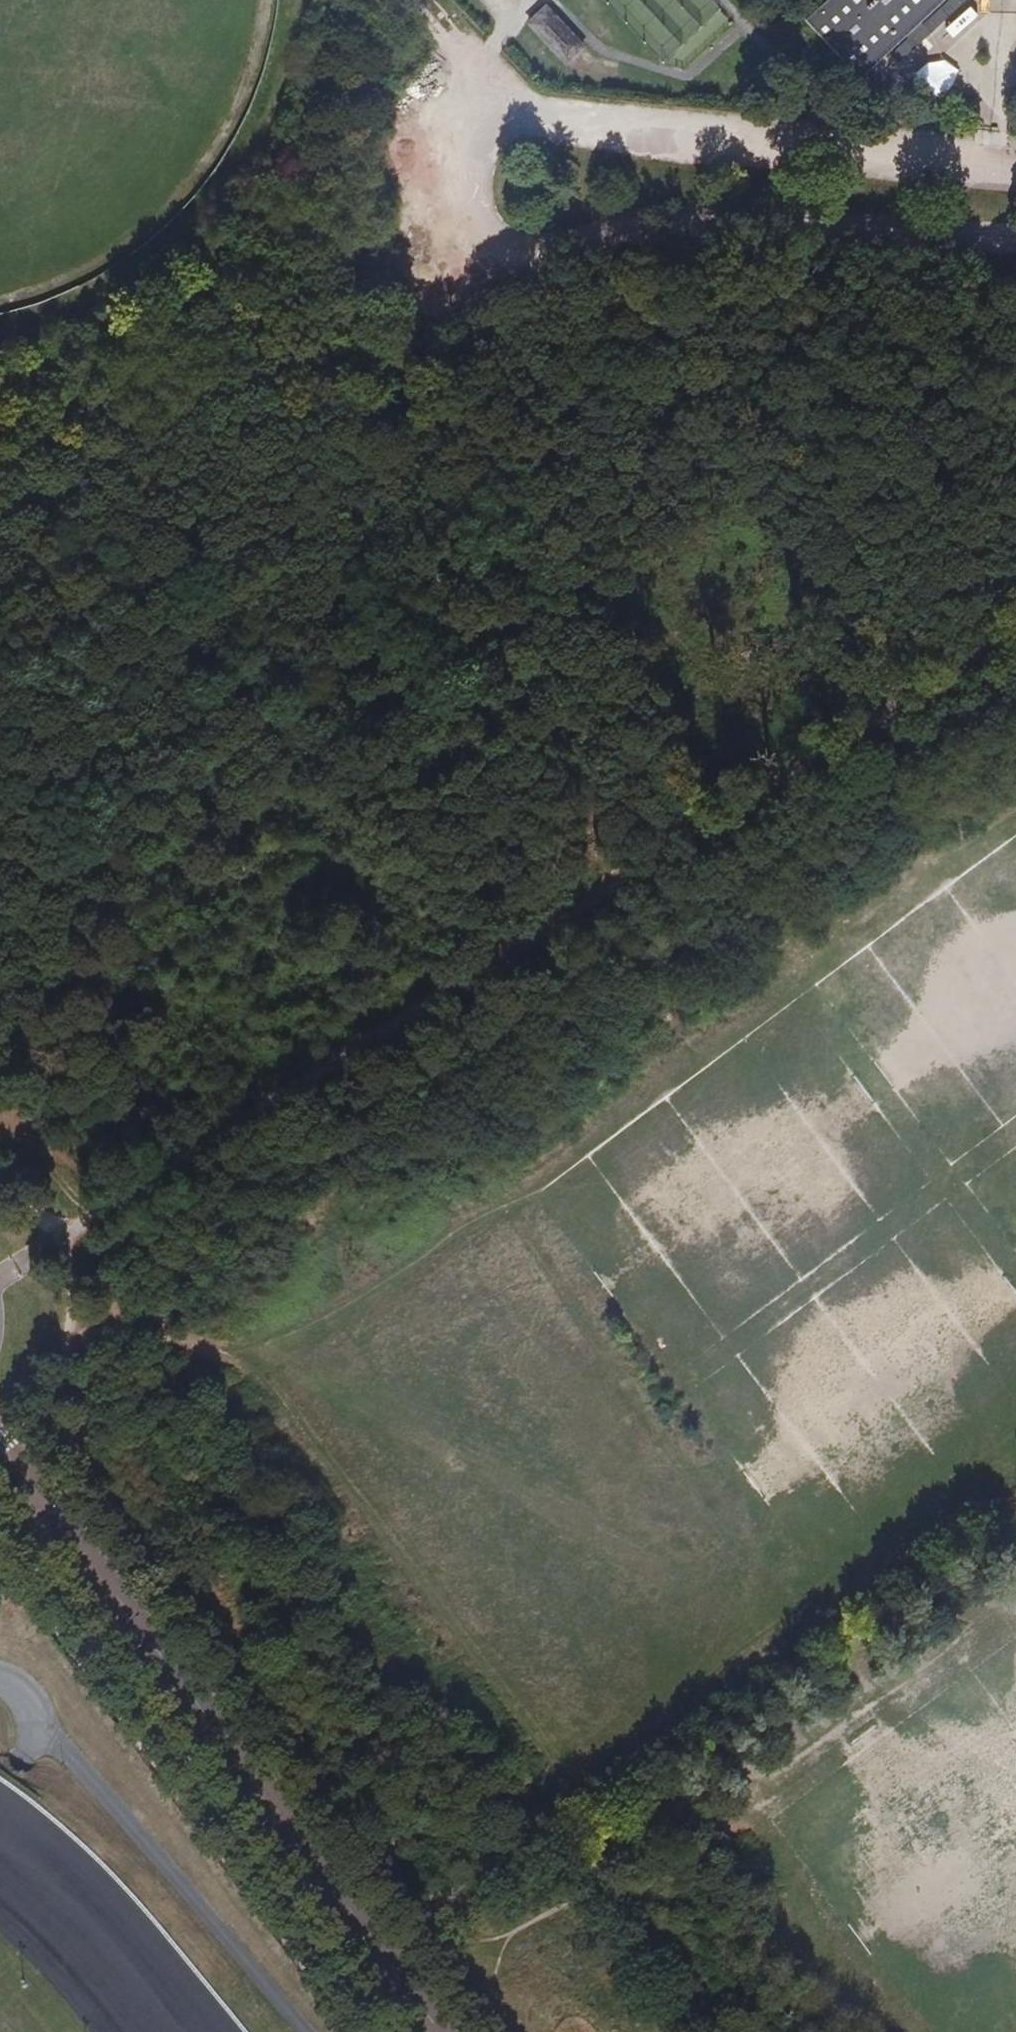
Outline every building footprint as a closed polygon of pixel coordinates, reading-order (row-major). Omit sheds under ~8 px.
[(860,78),(887,52),(898,64),(968,0),(827,0),(806,19),(860,78)] [(529,22),(567,62),(583,47),(545,7),(529,22)]
